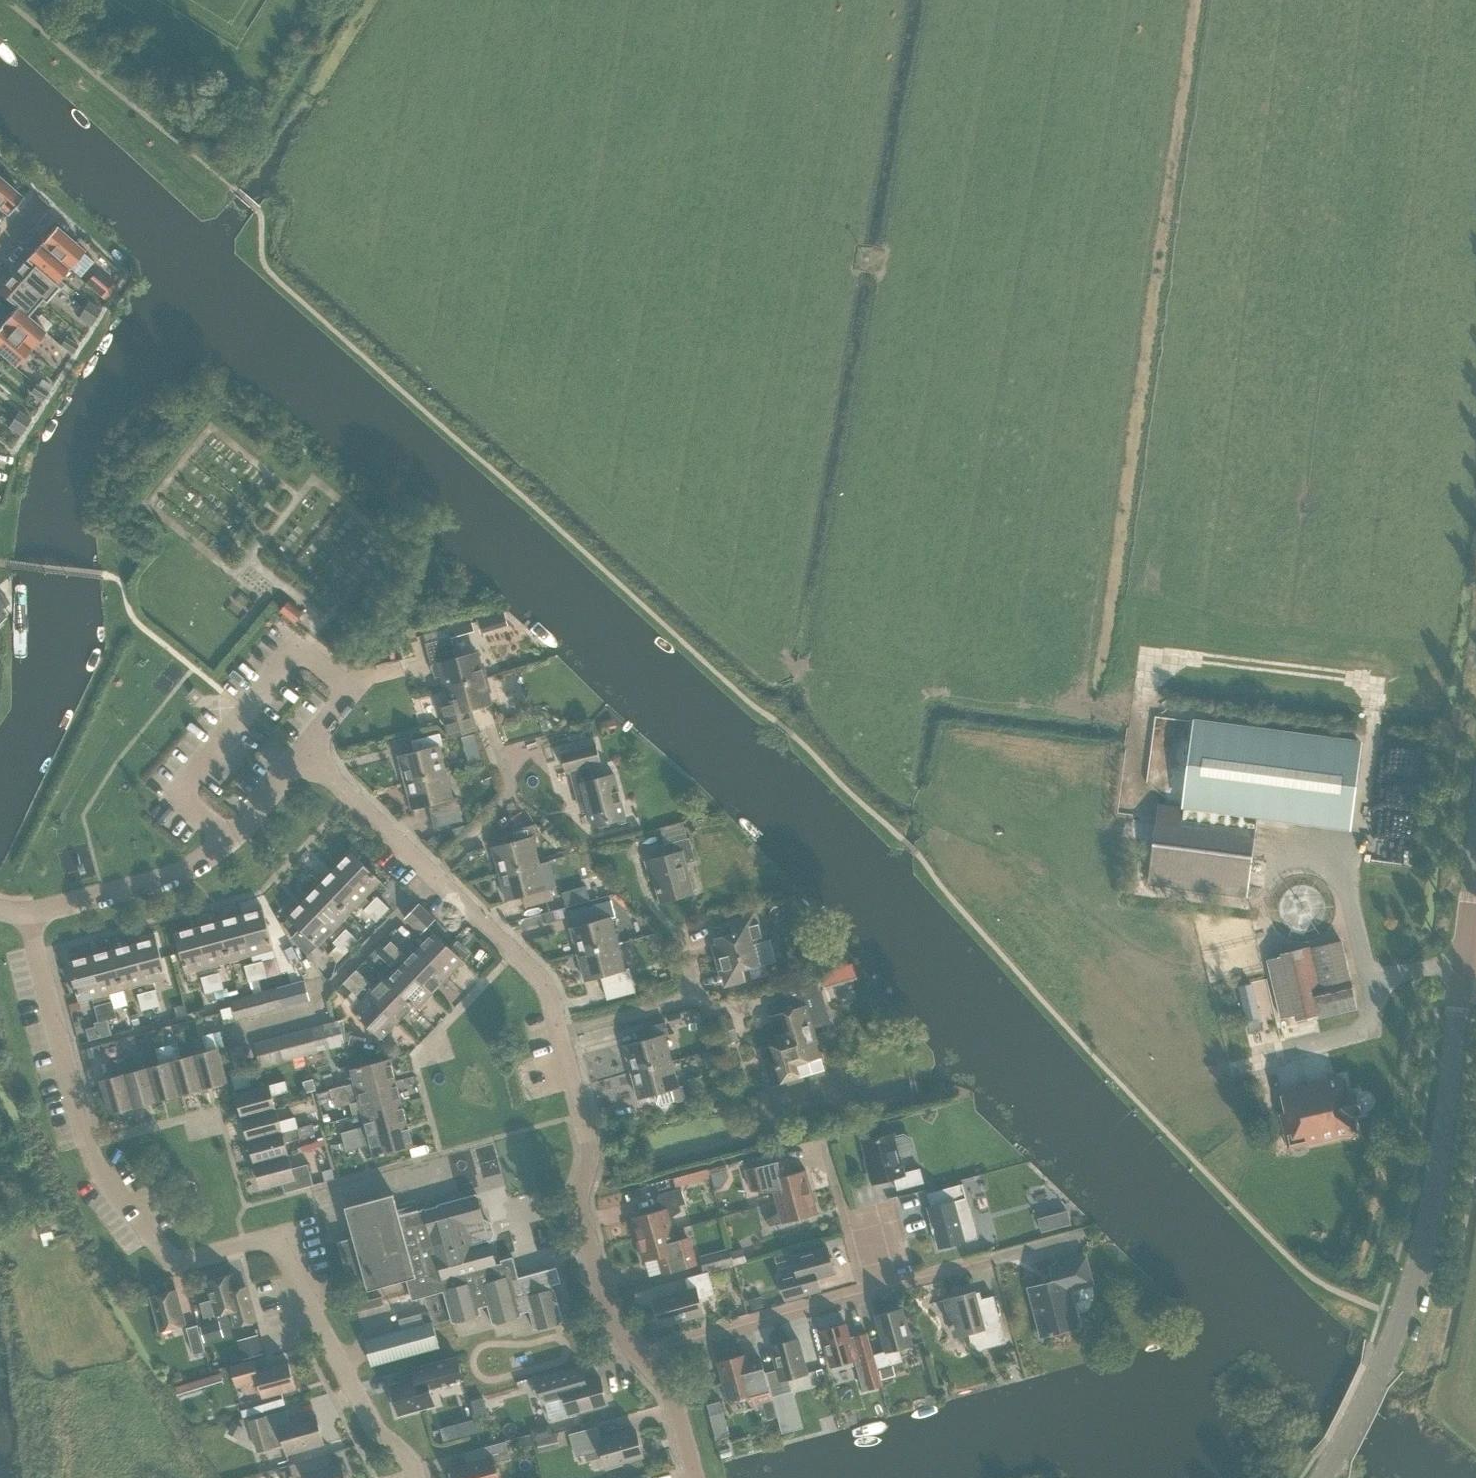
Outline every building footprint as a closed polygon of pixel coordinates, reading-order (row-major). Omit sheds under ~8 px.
[(6,215),(22,196),(0,177),(0,210),(6,215)] [(55,225),(39,243),(68,268),(84,250),(55,225)] [(68,268),(39,243),(25,258),(55,284),(68,268)] [(58,287),(55,284),(25,258),(12,274),(41,299),(45,303),(58,287)] [(85,283),(101,297),(113,283),(97,269),(85,283)] [(27,315),(41,299),(12,274),(0,288),(0,294),(15,307),(15,306),(27,316),(27,315)] [(88,301),(83,309),(95,317),(100,309),(88,301)] [(15,307),(0,323),(30,349),(45,331),(27,315),(27,316),(15,306),(15,307)] [(95,317),(83,309),(78,317),(90,325),(95,317)] [(30,349),(0,323),(0,324),(0,355),(14,367),(30,349)] [(65,337),(60,345),(72,353),(77,345),(65,337)] [(35,384),(30,392),(43,399),(48,391),(35,384)] [(18,411),(13,418),(25,426),(30,418),(18,411)] [(25,426),(13,418),(8,426),(20,434),(25,426)] [(295,622),(302,613),(288,602),(281,611),(295,622)] [(484,616),(482,617),(476,618),(477,621),(480,633),(491,629),(488,618),(487,615),(484,616)] [(442,675),(446,687),(446,688),(486,677),(482,663),(480,664),(477,653),(456,658),(449,634),(470,628),(470,627),(476,625),(474,621),(423,635),(434,677),(442,675)] [(446,688),(446,687),(440,689),(441,690),(446,688),(449,701),(441,703),(451,736),(475,730),(470,708),(490,703),(487,691),(489,691),(486,677),(446,688)] [(429,691),(406,699),(413,716),(435,708),(429,691)] [(615,726),(613,716),(598,720),(600,730),(615,726)] [(1246,896),(1256,818),(1350,830),(1362,740),(1194,719),(1183,806),(1158,803),(1147,883),(1246,896)] [(240,740),(253,748),(261,733),(249,726),(240,740)] [(401,767),(405,781),(405,782),(450,770),(445,771),(439,746),(443,745),(440,733),(411,740),(414,751),(396,756),(396,757),(399,756),(401,766),(399,767),(399,768),(401,767)] [(479,751),(476,741),(474,733),(462,737),(469,763),(482,759),(479,751)] [(593,779),(589,765),(600,762),(596,744),(560,753),(565,771),(569,770),(577,801),(585,799),(592,826),(625,817),(614,774),(593,779)] [(219,803),(232,813),(278,755),(264,745),(219,803)] [(405,782),(405,781),(403,782),(403,783),(405,782),(412,808),(428,804),(434,827),(462,820),(456,796),(452,797),(446,772),(450,771),(450,770),(405,782)] [(202,787),(212,796),(221,785),(211,776),(202,787)] [(496,873),(497,874),(543,861),(539,862),(532,837),(536,836),(533,824),(505,831),(508,842),(490,847),(490,848),(492,848),(495,857),(493,858),(493,859),(495,859),(499,872),(496,873)] [(456,837),(459,833),(463,829),(466,826),(465,825),(452,828),(456,837)] [(685,863),(695,860),(689,837),(662,844),(665,856),(646,861),(650,878),(654,877),(660,901),(693,892),(685,863)] [(1386,863),(1410,864),(1410,848),(1386,847),(1386,863)] [(332,866),(335,869),(364,897),(379,881),(385,887),(386,886),(360,861),(357,859),(357,858),(348,849),(347,850),(350,853),(336,868),(333,865),(332,866)] [(543,861),(497,874),(499,874),(506,900),(522,895),(525,907),(553,899),(550,887),(546,888),(539,863),(544,862),(543,861)] [(364,897),(335,869),(320,884),(317,881),(316,882),(319,885),(349,913),(349,912),(358,903),(364,909),(364,910),(363,910),(375,921),(376,921),(382,914),(370,902),(364,897)] [(355,918),(349,912),(349,913),(319,885),(305,901),(301,898),(352,946),(358,940),(358,939),(357,940),(345,929),(346,928),(339,923),(348,913),(354,919),(355,918)] [(573,897),(572,891),(571,889),(561,891),(565,905),(575,903),(573,897)] [(370,902),(382,914),(389,907),(388,908),(376,896),(377,896),(370,902)] [(345,953),(352,946),(301,898),(304,901),(289,917),(286,914),(285,915),(295,924),(295,923),(298,926),(297,926),(323,951),(324,950),(318,945),(326,936),(333,942),(344,953),(345,953)] [(419,948),(418,948),(447,976),(462,961),(465,964),(466,963),(428,926),(435,919),(418,903),(404,918),(427,939),(419,947),(413,941),(413,942),(419,948)] [(577,954),(618,944),(622,942),(622,941),(618,942),(611,918),(615,916),(611,904),(583,912),(586,923),(568,928),(568,929),(570,928),(573,938),(571,939),(571,940),(573,939),(577,953),(575,954),(575,955),(577,954)] [(251,955),(253,963),(251,955),(272,949),(274,957),(275,956),(266,922),(265,918),(262,906),(261,906),(262,910),(241,915),(241,916),(251,955)] [(230,960),(251,955),(241,916),(241,915),(240,911),(239,912),(240,916),(220,921),(219,921),(229,960),(231,968),(232,968),(230,960)] [(743,969),(768,963),(767,962),(758,965),(752,944),(764,941),(764,940),(762,941),(755,916),(757,915),(757,914),(728,922),(732,933),(714,938),(722,969),(724,969),(728,984),(745,979),(743,969)] [(217,964),(229,960),(219,921),(220,921),(218,917),(217,918),(218,921),(198,927),(197,923),(196,923),(214,991),(224,988),(223,988),(219,972),(217,964)] [(208,992),(214,991),(196,923),(197,927),(176,933),(175,928),(174,928),(178,941),(179,945),(188,980),(189,980),(187,972),(199,968),(201,977),(202,977),(206,992),(205,992),(205,993),(206,993),(208,992)] [(144,983),(165,978),(167,985),(169,985),(159,951),(158,947),(155,934),(154,934),(155,938),(134,944),(133,940),(132,940),(133,944),(144,983)] [(1340,940),(1310,947),(1309,946),(1280,953),(1281,955),(1266,959),(1280,1018),(1295,1014),(1296,1020),(1316,1015),(1316,1017),(1357,1007),(1350,978),(1349,978),(1340,940)] [(384,947),(402,964),(432,993),(432,992),(447,977),(450,980),(450,979),(447,976),(418,948),(409,958),(402,952),(390,941),(391,941),(384,947)] [(151,1007),(147,991),(144,983),(133,944),(113,950),(112,946),(110,946),(111,950),(123,989),(122,989),(124,997),(125,997),(123,989),(144,983),(146,991),(137,994),(138,994),(142,1009),(142,1010),(151,1007)] [(625,968),(618,944),(577,954),(584,980),(600,976),(607,999),(635,991),(629,967),(625,968)] [(432,993),(402,964),(384,947),(378,954),(390,965),(390,966),(396,959),(402,965),(387,980),(416,1009),(416,1008),(431,993),(434,996),(435,995),(432,992),(432,993)] [(90,956),(108,1019),(117,1017),(117,1016),(116,1016),(112,1001),(112,1000),(109,992),(122,989),(123,989),(111,950),(91,956),(90,952),(89,952),(90,956)] [(90,956),(69,962),(68,958),(67,958),(71,970),(72,974),(79,1001),(81,1008),(82,1008),(80,1000),(92,997),(95,1005),(94,1005),(95,1005),(99,1021),(108,1019),(90,956)] [(262,960),(253,963),(257,979),(267,976),(266,976),(262,961),(263,961),(262,960)] [(577,983),(568,961),(550,968),(560,990),(577,983)] [(249,981),(250,981),(257,979),(253,963),(244,965),(245,965),(249,981)] [(857,977),(852,963),(822,972),(826,987),(857,977)] [(397,1022),(397,1021),(412,1006),(419,1012),(419,1011),(416,1008),(416,1009),(387,980),(378,971),(377,972),(383,978),(374,987),(368,981),(356,970),(356,969),(350,976),(362,988),(368,993),(397,1022)] [(362,988),(350,976),(343,983),(344,982),(356,994),(355,994),(356,994),(362,1000),(353,1009),(347,1003),(346,1004),(372,1029),(375,1031),(375,1032),(384,1041),(385,1040),(382,1037),(396,1022),(399,1025),(400,1024),(397,1021),(397,1022),(368,993),(362,988)] [(811,1024),(829,1019),(817,978),(771,992),(778,1018),(769,1021),(769,1022),(773,1020),(779,1043),(759,1048),(771,1085),(800,1076),(795,1060),(823,1051),(823,1050),(819,1051),(811,1024)] [(304,980),(289,984),(294,1003),(309,999),(304,980)] [(294,1003),(289,984),(277,987),(282,1006),(294,1003)] [(270,1009),(282,1006),(277,987),(265,991),(270,1009)] [(156,989),(147,991),(151,1007),(160,1005),(159,1005),(155,989),(156,989)] [(215,995),(214,991),(208,992),(206,993),(208,999),(208,1001),(216,998),(216,997),(215,995)] [(270,1009),(265,991),(254,994),(259,1013),(270,1009)] [(254,994),(242,997),(247,1016),(259,1013),(254,994)] [(247,1016),(242,997),(230,1000),(235,1019),(247,1016)] [(69,1004),(70,1010),(71,1011),(81,1008),(79,1001),(69,1004)] [(179,1016),(182,1015),(183,1014),(186,1014),(186,1013),(183,1003),(174,1006),(176,1015),(177,1016),(179,1016)] [(233,1016),(230,1006),(221,1008),(223,1018),(233,1016)] [(676,1013),(672,1014),(667,1015),(671,1025),(683,1021),(680,1011),(676,1013)] [(139,1019),(137,1014),(137,1013),(136,1013),(130,1015),(133,1025),(139,1023),(140,1022),(139,1019)] [(323,1025),(329,1046),(329,1048),(341,1044),(340,1041),(348,1040),(343,1018),(322,1023),(323,1025)] [(110,1028),(108,1019),(99,1021),(95,1023),(95,1026),(99,1038),(112,1034),(110,1028)] [(671,1061),(675,1060),(675,1059),(671,1060),(665,1035),(669,1034),(666,1022),(637,1029),(640,1041),(622,1045),(622,1046),(624,1046),(627,1056),(625,1056),(625,1057),(627,1057),(631,1071),(628,1071),(629,1072),(671,1061)] [(312,1027),(318,1049),(329,1046),(323,1025),(312,1027)] [(738,1038),(734,1026),(720,1030),(724,1042),(738,1038)] [(318,1051),(318,1049),(312,1027),(300,1030),(307,1054),(318,1051)] [(203,1088),(202,1088),(203,1088),(203,1087),(226,1081),(217,1047),(224,1046),(220,1030),(203,1035),(203,1036),(203,1035),(208,1051),(194,1055),(203,1088)] [(289,1034),(295,1057),(307,1054),(300,1030),(289,1034)] [(295,1057),(289,1034),(277,1037),(283,1060),(295,1057)] [(277,1037),(266,1040),(272,1063),(283,1060),(277,1037)] [(272,1063),(266,1040),(254,1043),(260,1066),(272,1063)] [(166,1045),(180,1094),(202,1088),(203,1088),(194,1055),(181,1058),(176,1043),(177,1043),(177,1042),(166,1045)] [(97,1045),(95,1045),(86,1048),(87,1048),(89,1057),(101,1054),(99,1045),(99,1044),(97,1045)] [(161,1064),(147,1067),(157,1101),(157,1100),(179,1094),(180,1094),(166,1045),(156,1048),(161,1064)] [(249,1068),(243,1045),(230,1049),(236,1071),(249,1068)] [(130,1055),(120,1058),(134,1106),(156,1100),(156,1101),(157,1101),(147,1067),(134,1071),(130,1056),(130,1055)] [(329,1089),(332,1098),(348,1093),(348,1094),(395,1080),(389,1059),(393,1058),(393,1057),(380,1061),(377,1062),(350,1069),(342,1071),(343,1072),(350,1070),(353,1082),(346,1085),(346,1084),(345,1084),(345,1085),(330,1089),(330,1088),(329,1089)] [(134,1107),(134,1106),(120,1058),(109,1061),(110,1061),(115,1076),(101,1080),(110,1113),(133,1107),(134,1107)] [(678,1086),(671,1061),(629,1072),(629,1073),(631,1072),(638,1098),(654,1094),(657,1105),(685,1098),(682,1085),(678,1086)] [(251,1084),(247,1069),(230,1073),(235,1089),(251,1084)] [(704,1088),(700,1074),(687,1078),(692,1092),(704,1088)] [(1347,1092),(1343,1074),(1279,1088),(1284,1111),(1279,1112),(1287,1147),(1356,1132),(1352,1114),(1361,1112),(1357,1090),(1347,1092)] [(309,1079),(306,1080),(303,1081),(306,1093),(310,1092),(315,1090),(316,1090),(313,1078),(312,1078),(309,1079)] [(348,1093),(332,1098),(334,1107),(335,1107),(334,1106),(350,1102),(358,1100),(362,1112),(354,1114),(354,1115),(362,1113),(405,1101),(405,1100),(401,1101),(395,1081),(399,1080),(399,1079),(395,1080),(348,1094),(348,1093)] [(242,1117),(275,1108),(272,1094),(287,1090),(287,1091),(288,1091),(285,1080),(269,1085),(269,1084),(236,1094),(242,1116),(242,1117)] [(405,1101),(362,1113),(365,1126),(357,1128),(357,1127),(357,1128),(342,1132),(341,1132),(343,1141),(407,1123),(401,1103),(405,1101)] [(279,1121),(275,1108),(242,1117),(242,1118),(243,1118),(249,1140),(248,1140),(298,1127),(295,1116),(294,1117),(279,1121)] [(308,1113),(310,1123),(319,1121),(316,1111),(308,1113)] [(410,1122),(407,1123),(343,1141),(346,1150),(346,1149),(361,1145),(362,1146),(362,1145),(370,1143),(373,1155),(365,1157),(366,1158),(400,1149),(404,1148),(417,1145),(416,1144),(412,1145),(407,1124),(411,1123),(410,1122)] [(300,1137),(298,1127),(248,1140),(248,1141),(249,1141),(255,1163),(254,1163),(255,1164),(288,1154),(284,1141),(300,1137)] [(892,1134),(863,1141),(874,1183),(893,1178),(896,1190),(923,1183),(919,1168),(902,1173),(892,1134)] [(288,1154),(255,1164),(261,1187),(282,1182),(284,1192),(313,1184),(307,1163),(307,1164),(292,1168),(288,1154)] [(751,1190),(758,1190),(773,1190),(776,1201),(811,1192),(805,1170),(791,1174),(787,1157),(744,1168),(751,1190)] [(328,1169),(324,1170),(322,1171),(324,1179),(325,1181),(335,1179),(332,1168),(331,1168),(328,1169)] [(708,1177),(706,1168),(673,1178),(675,1186),(708,1177)] [(728,1184),(722,1169),(708,1174),(713,1189),(728,1184)] [(129,1196),(142,1191),(134,1172),(122,1177),(129,1196)] [(953,1201),(927,1208),(938,1248),(965,1240),(956,1209),(968,1206),(962,1184),(949,1187),(953,1201)] [(641,1188),(635,1189),(628,1191),(631,1202),(651,1197),(648,1186),(641,1188)] [(637,1239),(672,1230),(669,1218),(681,1211),(679,1205),(685,1204),(681,1188),(658,1194),(663,1209),(631,1218),(637,1239)] [(817,1213),(811,1192),(776,1201),(779,1212),(766,1219),(768,1226),(817,1213)] [(399,1214),(393,1193),(345,1207),(353,1237),(337,1241),(348,1282),(364,1277),(367,1290),(406,1279),(411,1300),(443,1291),(451,1322),(480,1314),(479,1307),(487,1305),(492,1324),(521,1316),(520,1313),(529,1310),(534,1329),(563,1321),(554,1288),(553,1288),(552,1284),(560,1282),(556,1267),(518,1277),(512,1256),(500,1259),(501,1262),(495,1264),(489,1240),(493,1233),(490,1223),(483,1219),(476,1193),(436,1204),(437,1205),(425,1208),(424,1207),(399,1214)] [(674,1240),(672,1230),(637,1239),(642,1260),(668,1253),(672,1269),(695,1263),(694,1259),(688,1236),(674,1240)] [(38,1246),(50,1245),(50,1232),(38,1232),(38,1246)] [(730,1254),(729,1249),(729,1247),(699,1255),(703,1270),(704,1271),(733,1263),(730,1254)] [(730,1250),(733,1263),(745,1260),(742,1247),(730,1250)] [(798,1280),(781,1285),(784,1300),(810,1293),(806,1280),(833,1273),(826,1247),(791,1257),(798,1280)] [(1068,1290),(1091,1283),(1084,1257),(1048,1267),(1051,1280),(1027,1287),(1038,1326),(1048,1332),(1049,1336),(1052,1335),(1052,1334),(1061,1339),(1071,1323),(1075,1316),(1068,1290)] [(688,1289),(653,1299),(660,1325),(702,1313),(698,1299),(714,1294),(707,1271),(684,1278),(688,1289)] [(206,1280),(211,1299),(200,1303),(204,1317),(215,1314),(216,1315),(231,1311),(235,1326),(257,1320),(250,1296),(239,1300),(231,1273),(206,1280)] [(159,1330),(185,1323),(175,1289),(150,1296),(159,1330)] [(976,1300),(974,1291),(943,1299),(953,1337),(968,1333),(971,1344),(979,1349),(1005,1343),(992,1296),(976,1300)] [(763,1305),(760,1292),(748,1295),(752,1308),(763,1305)] [(404,1308),(405,1295),(389,1295),(389,1307),(404,1308)] [(351,1313),(384,1304),(381,1296),(349,1305),(351,1313)] [(911,1345),(901,1308),(874,1315),(884,1351),(873,1354),(876,1368),(892,1364),(901,1361),(898,1348),(911,1345)] [(438,1346),(431,1321),(423,1323),(420,1312),(398,1319),(401,1329),(364,1340),(371,1364),(438,1346)] [(849,1337),(845,1323),(820,1330),(830,1366),(853,1360),(855,1367),(861,1365),(866,1381),(879,1377),(874,1362),(866,1332),(849,1337)] [(193,1354),(205,1351),(198,1324),(186,1327),(193,1354)] [(259,1334),(248,1337),(244,1338),(237,1340),(242,1359),(264,1353),(259,1334)] [(806,1373),(797,1338),(770,1345),(776,1369),(764,1372),(771,1396),(781,1393),(791,1390),(787,1378),(806,1373)] [(746,1364),(744,1354),(717,1361),(727,1400),(753,1393),(756,1403),(761,1401),(766,1419),(775,1416),(760,1360),(746,1364)] [(421,1365),(425,1377),(391,1387),(398,1412),(433,1402),(429,1388),(453,1382),(453,1381),(462,1379),(456,1355),(421,1365)] [(256,1370),(253,1359),(230,1365),(236,1386),(257,1380),(261,1397),(295,1388),(288,1362),(256,1370)] [(895,1373),(894,1369),(892,1364),(879,1367),(882,1379),(896,1375),(895,1373)] [(606,1403),(599,1377),(583,1381),(579,1368),(535,1380),(542,1403),(548,1401),(552,1418),(606,1403)] [(223,1383),(220,1372),(175,1386),(178,1397),(223,1383)] [(800,1426),(791,1390),(781,1393),(771,1396),(780,1431),(800,1426)] [(483,1407),(480,1396),(469,1399),(472,1410),(483,1407)] [(285,1404),(283,1397),(240,1409),(242,1416),(285,1404)] [(286,1453),(324,1442),(315,1413),(289,1421),(285,1408),(248,1420),(258,1452),(283,1444),(286,1453)] [(723,1412),(709,1416),(715,1437),(729,1433),(723,1412)] [(243,1426),(233,1421),(226,1433),(237,1438),(243,1426)] [(460,1431),(458,1423),(440,1428),(440,1429),(443,1439),(443,1441),(461,1436),(460,1431)] [(600,1439),(596,1426),(569,1433),(575,1456),(600,1449),(606,1469),(622,1464),(621,1461),(642,1455),(635,1430),(600,1439)] [(557,1447),(554,1435),(536,1439),(538,1451),(557,1447)] [(488,1445),(491,1456),(450,1468),(452,1477),(498,1477),(493,1461),(509,1457),(505,1440),(488,1445)] [(331,1465),(327,1453),(288,1464),(288,1465),(289,1465),(291,1475),(292,1477),(345,1477),(340,1462),(331,1465)]
